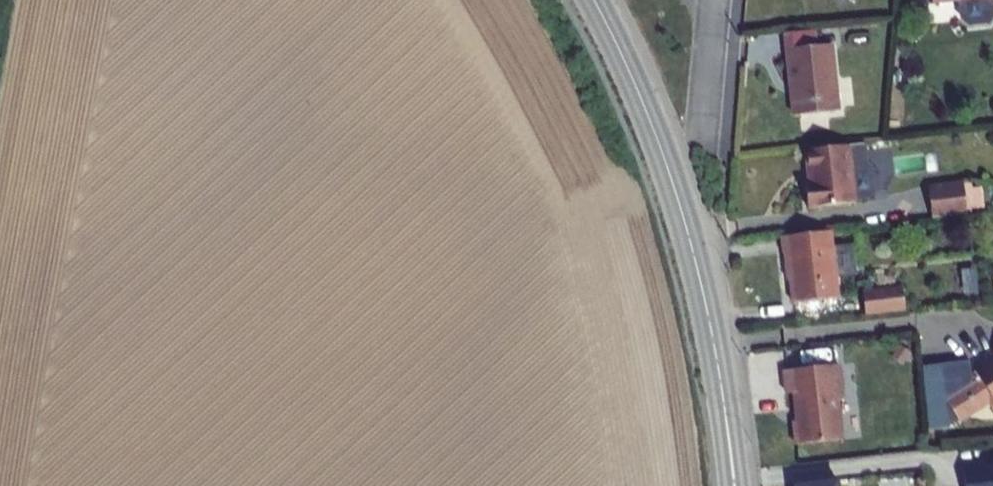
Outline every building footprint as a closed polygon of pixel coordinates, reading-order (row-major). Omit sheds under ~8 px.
[(808,23),(777,27),(786,107),(831,102),(823,36),(809,37),(808,23)] [(788,178),(791,204),(840,197),(833,139),(790,144),(794,177),(788,178)] [(948,177),(913,180),(917,213),(951,209),(948,177)] [(766,231),(768,251),(774,251),(779,300),(824,293),(815,225),(766,231)] [(890,306),(887,286),(848,291),(850,311),(890,306)] [(986,349),(956,369),(959,373),(976,398),(978,402),(992,392),(992,337),(982,344),(986,349)] [(935,425),(975,398),(956,369),(955,358),(925,363),(935,425)] [(826,359),(771,366),(774,389),(781,388),(785,417),(781,417),(784,440),(830,434),(825,394),(830,394),(826,359)] [(966,460),(969,485),(992,485),(992,457),(966,460)] [(841,474),(798,479),(798,485),(842,485),(841,474)]
